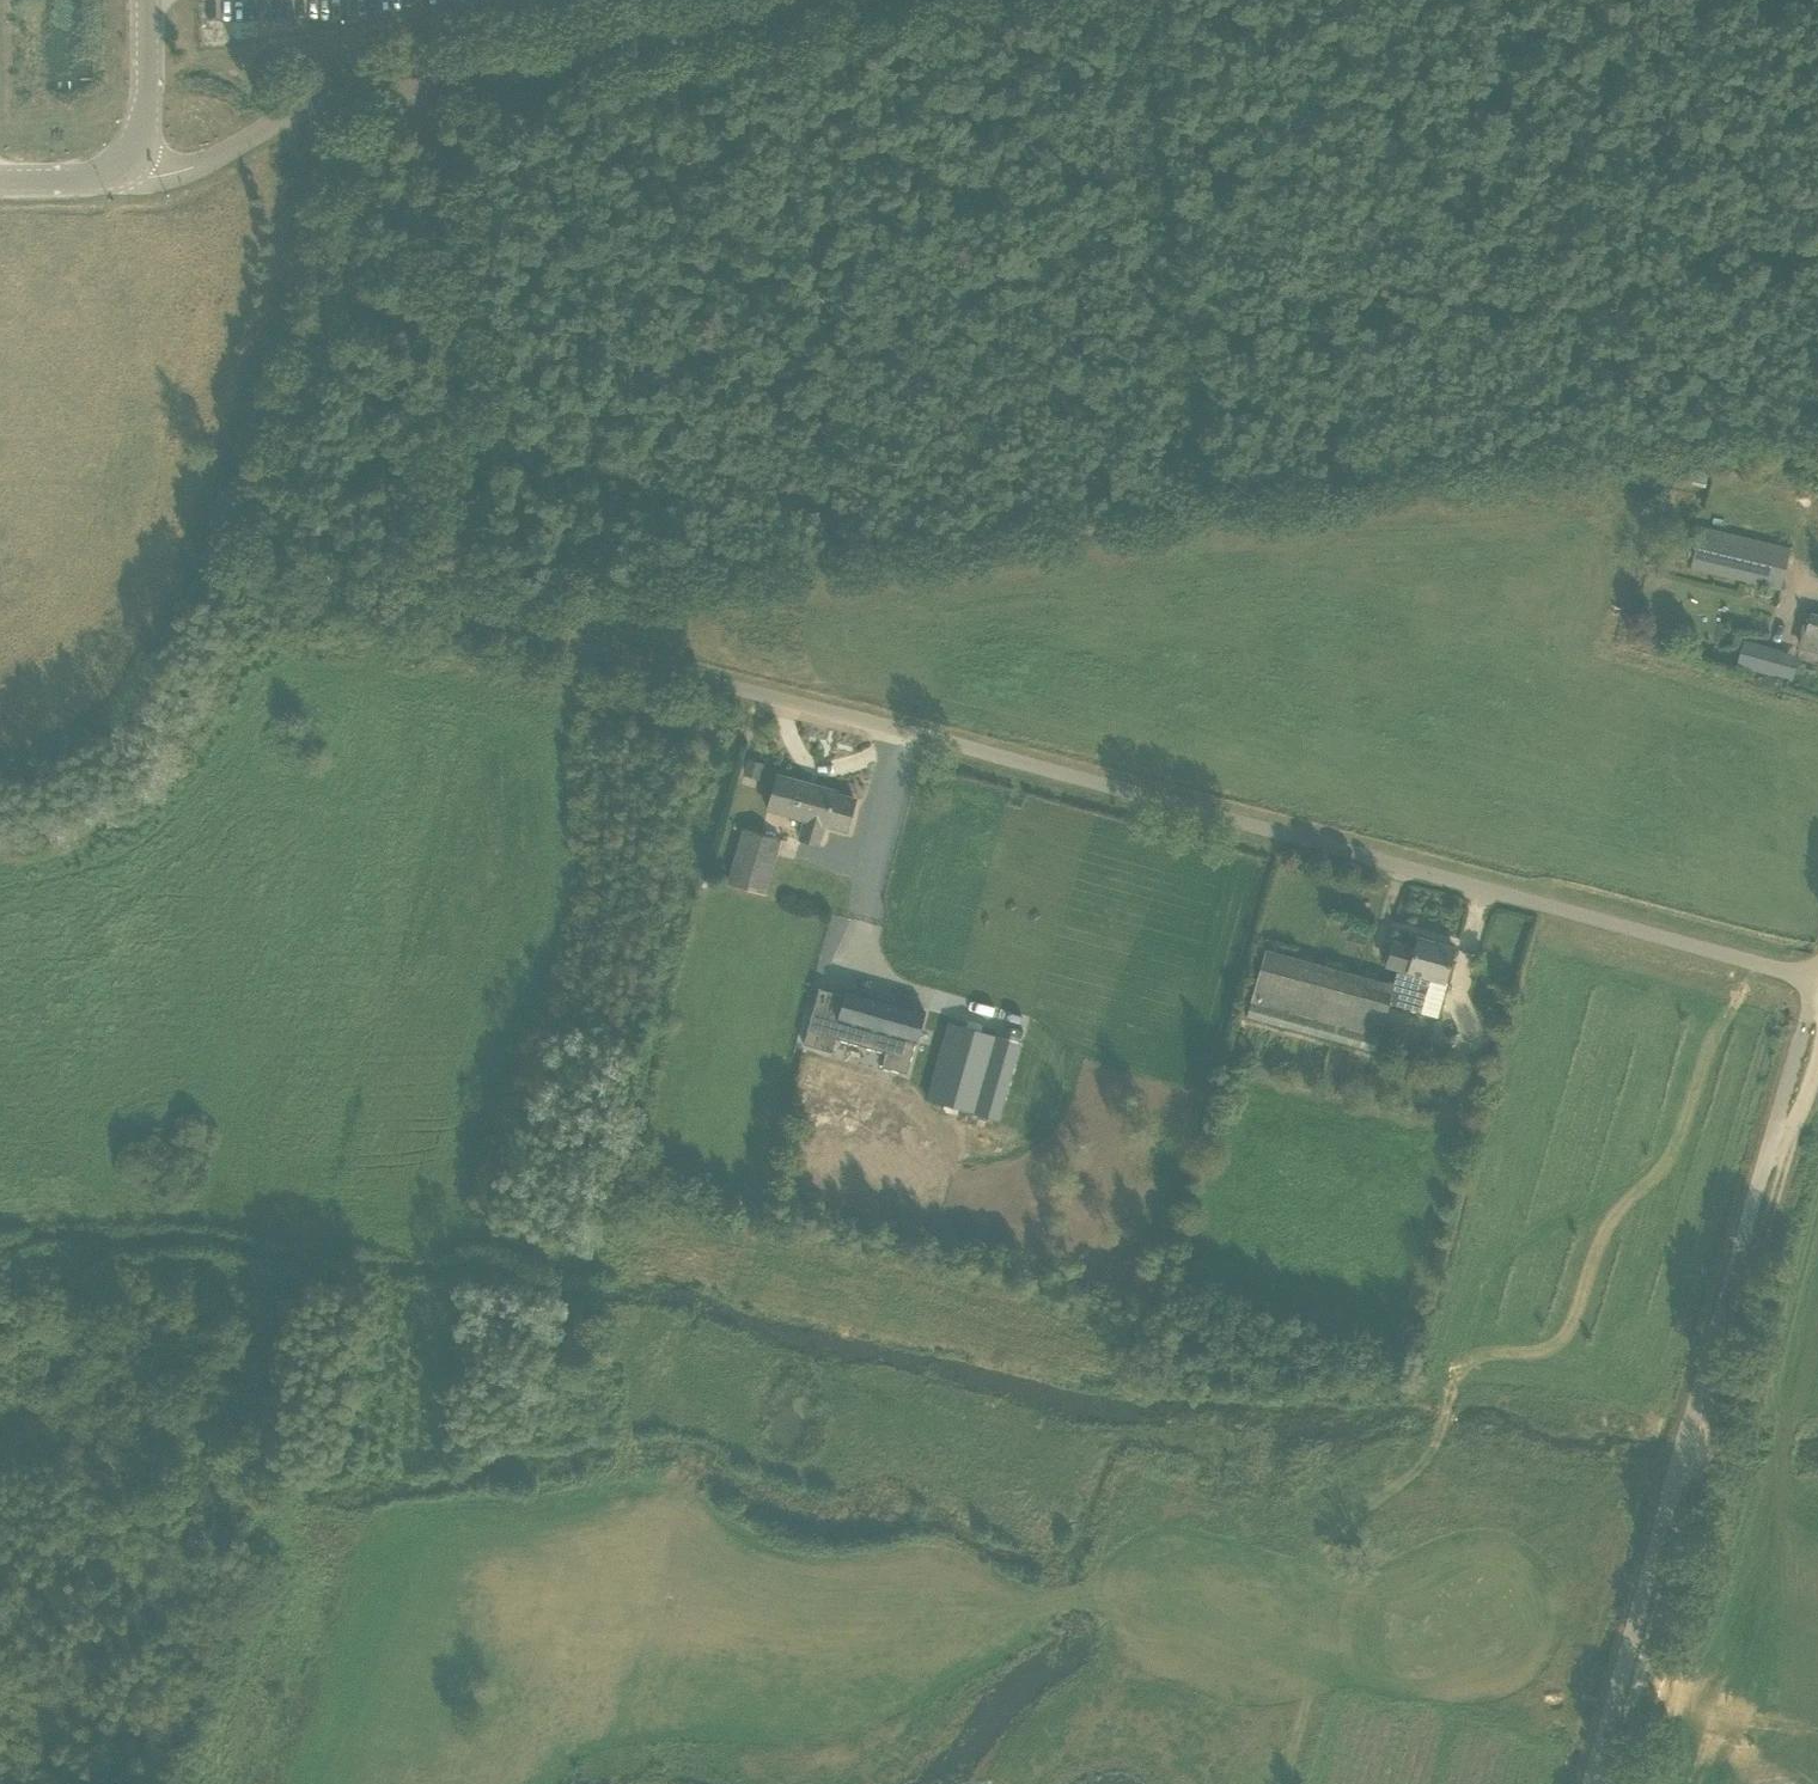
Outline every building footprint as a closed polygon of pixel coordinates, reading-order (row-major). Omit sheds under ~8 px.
[(1674,480),(1705,487),(1708,473),(1677,466),(1674,480)] [(1790,548),(1701,527),(1692,567),(1781,588),(1790,548)] [(1817,651),(1817,614),(1810,611),(1801,646),(1817,651)] [(1736,663),(1774,674),(1781,650),(1743,640),(1736,663)] [(759,780),(764,764),(747,758),(742,774),(759,780)] [(847,830),(855,800),(835,794),(836,791),(777,775),(768,809),(803,818),(798,838),(820,845),(826,824),(847,830)] [(727,883),(764,893),(780,838),(743,827),(727,883)] [(1380,1034),(1389,1002),(1419,1010),(1429,979),(1443,983),(1453,947),(1417,937),(1415,945),(1392,939),(1384,967),(1396,970),(1393,983),(1393,984),(1265,949),(1251,999),(1380,1034)] [(835,1036),(865,1045),(866,1042),(889,1049),(893,1034),(915,1041),(923,1013),(924,1013),(925,1010),(847,988),(837,1022),(839,1022),(835,1036)] [(981,1031),(961,1103),(1007,1116),(1027,1044),(981,1031)]
